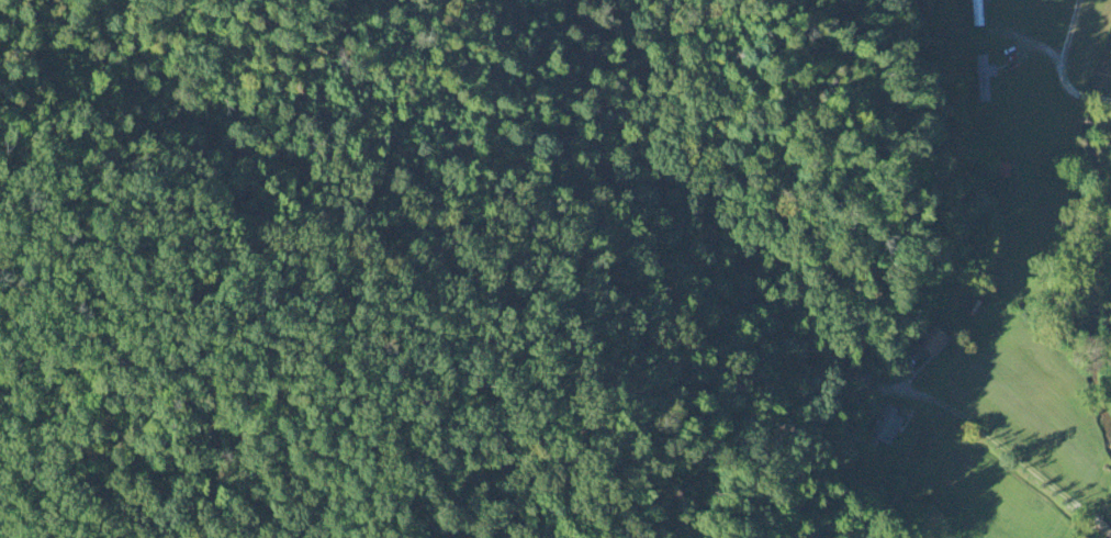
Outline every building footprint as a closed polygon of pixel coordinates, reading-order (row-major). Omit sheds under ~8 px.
[(983,27),(982,5),(989,5),(989,0),(971,0),(972,28),(983,27)] [(987,78),(995,78),(994,66),(986,67),(986,56),(976,57),(978,103),(988,103),(987,78)] [(1008,164),(997,164),(997,179),(1009,179),(1008,164)] [(932,359),(947,339),(930,326),(910,352),(921,360),(926,354),(932,359)] [(887,447),(903,417),(883,406),(862,445),(873,450),(878,442),(887,447)]
